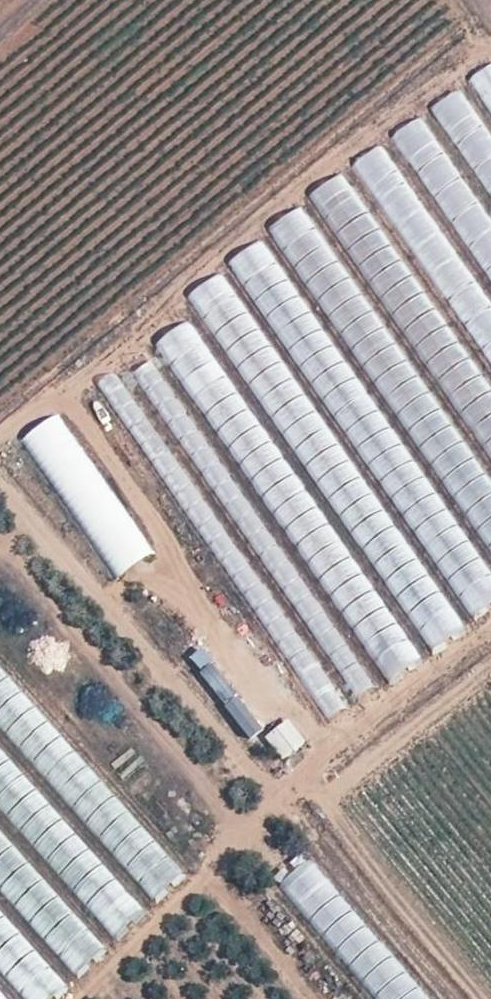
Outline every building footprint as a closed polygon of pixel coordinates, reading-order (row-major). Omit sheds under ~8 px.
[(490,96),(490,62),(476,71),(490,96)] [(490,195),(490,139),(458,88),(432,105),(490,195)] [(419,115),(394,131),(484,273),(490,268),(490,239),(490,228),(481,213),(482,213),(419,115)] [(356,158),(490,364),(490,312),(380,143),(356,158)] [(350,259),(380,244),(344,173),(314,188),(350,259)] [(299,205),(273,222),(419,443),(429,437),(412,412),(429,401),(299,205)] [(249,280),(471,621),(490,608),(490,582),(452,522),(442,529),(390,449),(395,446),(276,263),(249,280)] [(217,274),(188,293),(434,654),(463,634),(217,274)] [(166,334),(379,688),(418,665),(360,570),(351,576),(195,317),(166,334)] [(132,357),(354,701),(372,690),(149,346),(132,357)] [(103,379),(295,679),(314,668),(121,367),(103,379)] [(59,412),(21,437),(115,577),(153,551),(59,412)] [(479,526),(490,549),(490,520),(479,526)] [(200,649),(187,659),(250,736),(263,726),(200,649)] [(40,769),(67,745),(0,669),(0,724),(40,769)] [(330,681),(311,693),(329,720),(347,707),(330,681)] [(282,760),(306,740),(287,718),(264,737),(282,760)] [(115,939),(142,915),(0,751),(0,807),(115,939)] [(153,838),(113,798),(98,813),(85,800),(75,810),(128,863),(153,838)] [(73,979),(102,954),(0,832),(0,892),(73,979)] [(154,841),(126,869),(156,900),(184,872),(154,841)] [(311,856),(284,878),(380,998),(425,998),(311,856)] [(16,998),(55,998),(61,994),(0,918),(0,980),(16,998)]
